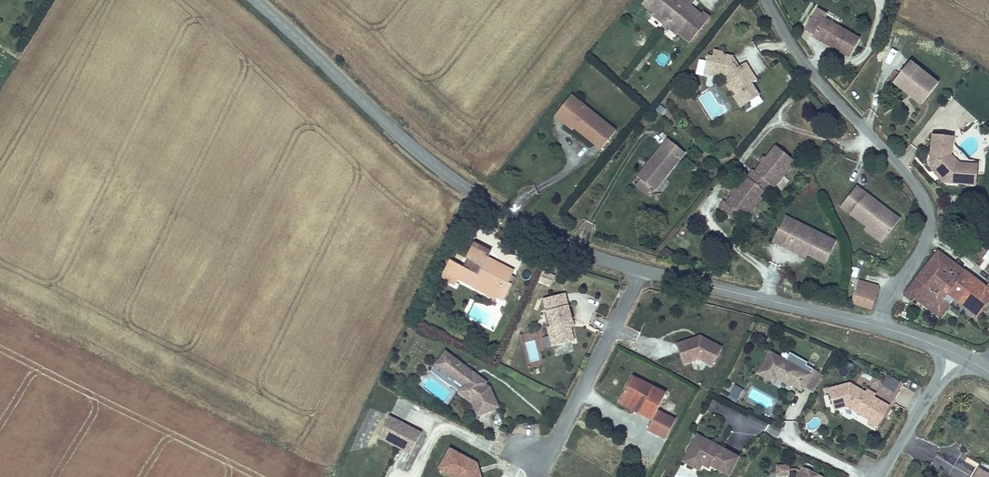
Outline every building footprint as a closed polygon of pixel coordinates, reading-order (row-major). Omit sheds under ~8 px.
[(700,15),(698,17),(689,10),(691,7),(696,0),(646,0),(643,4),(656,14),(654,16),(678,34),(680,33),(691,42),(710,19),(702,12),(700,15)] [(698,17),(700,15),(691,7),(689,10),(698,17)] [(825,12),(818,8),(805,32),(847,55),(857,37),(823,17),(825,12)] [(733,55),(722,52),(721,57),(713,56),(709,56),(707,68),(717,71),(720,75),(721,74),(728,79),(727,81),(731,89),(734,87),(738,94),(736,96),(742,106),(761,94),(753,82),(758,78),(748,63),(741,67),(738,69),(730,56),(733,55)] [(741,67),(733,55),(730,56),(738,69),(741,67)] [(940,83),(910,61),(892,84),(921,107),(940,83)] [(717,71),(707,68),(706,75),(717,78),(720,75),(717,71)] [(578,110),(582,105),(575,99),(570,105),(578,110)] [(619,136),(582,105),(578,110),(570,105),(563,114),(573,122),(568,127),(577,134),(578,132),(605,153),(619,136)] [(573,122),(563,114),(559,119),(568,127),(573,122)] [(954,137),(935,136),(931,162),(939,166),(944,171),(947,176),(949,183),(979,184),(979,164),(960,164),(952,156),(954,137)] [(684,153),(667,139),(637,175),(654,189),(684,153)] [(736,198),(734,196),(728,204),(726,203),(721,210),(736,222),(742,216),(747,220),(761,202),(758,199),(770,185),(775,189),(793,168),(789,164),(794,160),(777,147),(766,160),(769,162),(765,166),(764,165),(756,173),(754,172),(738,191),(740,193),(736,198)] [(863,221),(876,204),(852,186),(838,205),(848,213),(849,210),(863,221)] [(732,194),(734,196),(736,198),(740,193),(738,191),(736,190),(732,194)] [(884,210),(876,204),(863,221),(885,237),(886,238),(898,220),(888,213),(886,214),(884,212),(884,210)] [(848,213),(861,223),(863,221),(849,210),(848,213)] [(784,241),(826,261),(834,243),(782,218),(771,242),(782,248),(784,241)] [(863,221),(861,223),(865,227),(863,230),(881,243),(885,237),(863,221)] [(823,265),(826,261),(784,241),(782,248),(804,259),(806,255),(823,265)] [(983,253),(973,246),(970,250),(980,258),(983,253)] [(510,288),(515,279),(516,276),(486,262),(489,255),(472,247),(465,262),(470,264),(465,275),(448,267),(439,287),(452,293),(456,286),(471,293),(474,287),(499,299),(498,302),(505,306),(513,291),(510,288)] [(936,252),(931,258),(943,267),(947,260),(936,252)] [(931,258),(915,279),(925,287),(938,269),(945,275),(953,265),(947,260),(943,267),(931,258)] [(973,280),(953,265),(945,275),(938,269),(925,287),(943,300),(947,295),(951,298),(957,302),(973,280)] [(988,279),(988,267),(977,282),(981,285),(985,279),(988,280),(988,279)] [(541,283),(554,284),(555,272),(542,272),(541,283)] [(518,281),(515,279),(510,288),(513,291),(518,281)] [(905,290),(910,295),(939,317),(948,305),(948,304),(943,300),(925,287),(915,279),(905,290)] [(957,302),(976,316),(988,298),(988,293),(973,280),(957,302)] [(875,293),(875,287),(857,281),(856,288),(875,293)] [(474,287),(471,293),(486,300),(485,304),(495,309),(498,302),(499,299),(474,287)] [(851,302),(869,307),(875,293),(856,288),(855,287),(851,302)] [(905,290),(901,296),(906,299),(910,295),(905,290)] [(943,300),(948,304),(951,298),(947,295),(943,300)] [(555,338),(557,349),(574,344),(570,331),(569,325),(572,325),(568,309),(547,313),(551,330),(548,330),(550,339),(555,338)] [(529,367),(546,365),(541,332),(525,334),(529,367)] [(723,357),(700,345),(698,350),(695,351),(694,347),(677,352),(682,373),(699,369),(713,377),(723,357)] [(472,398),(474,406),(477,410),(483,419),(501,406),(488,388),(484,386),(486,383),(444,352),(434,365),(462,386),(460,389),(472,398)] [(814,401),(824,382),(812,376),(810,382),(770,361),(758,382),(774,390),(777,385),(779,382),(784,384),(782,387),(802,398),(803,395),(814,401)] [(895,391),(900,381),(886,374),(881,385),(895,391)] [(728,397),(737,402),(744,389),(735,384),(728,397)] [(634,388),(622,411),(654,427),(649,437),(667,446),(677,426),(659,417),(665,404),(634,388)] [(457,392),(474,406),(472,398),(460,389),(457,392)] [(864,426),(875,407),(876,404),(868,399),(867,402),(858,397),(857,399),(854,397),(855,395),(851,393),(830,397),(834,419),(847,416),(864,426)] [(870,430),(881,411),(882,410),(875,407),(864,426),(870,430)] [(890,416),(881,411),(870,430),(869,432),(877,437),(890,416)] [(411,455),(421,435),(401,425),(400,427),(397,426),(398,423),(389,419),(382,433),(399,442),(396,447),(411,455)] [(769,423),(766,433),(777,437),(781,427),(769,423)] [(399,442),(382,433),(379,439),(396,447),(399,442)] [(724,458),(722,461),(716,458),(717,454),(698,444),(690,461),(696,464),(692,473),(700,476),(702,476),(704,475),(709,476),(711,476),(712,475),(715,476),(734,476),(740,466),(724,458)] [(441,467),(460,476),(484,476),(479,462),(450,447),(441,467)] [(692,473),(696,464),(690,461),(684,472),(694,476),(700,476),(692,473)]
